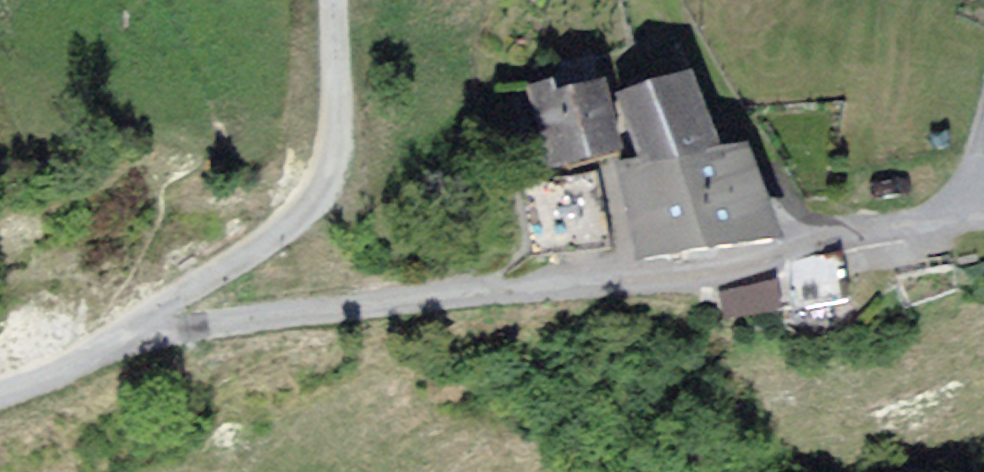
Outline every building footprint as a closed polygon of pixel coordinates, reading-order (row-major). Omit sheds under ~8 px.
[(686,74),(623,100),(649,165),(718,153),(686,74)] [(615,143),(599,82),(557,92),(554,81),(534,86),(553,159),(615,143)] [(718,153),(649,165),(625,169),(646,249),(770,226),(745,149),(718,153)] [(593,181),(592,176),(530,186),(540,247),(601,238),(593,181)] [(844,296),(836,258),(791,267),(798,305),(844,296)] [(776,304),(771,284),(722,295),(727,316),(776,304)]
